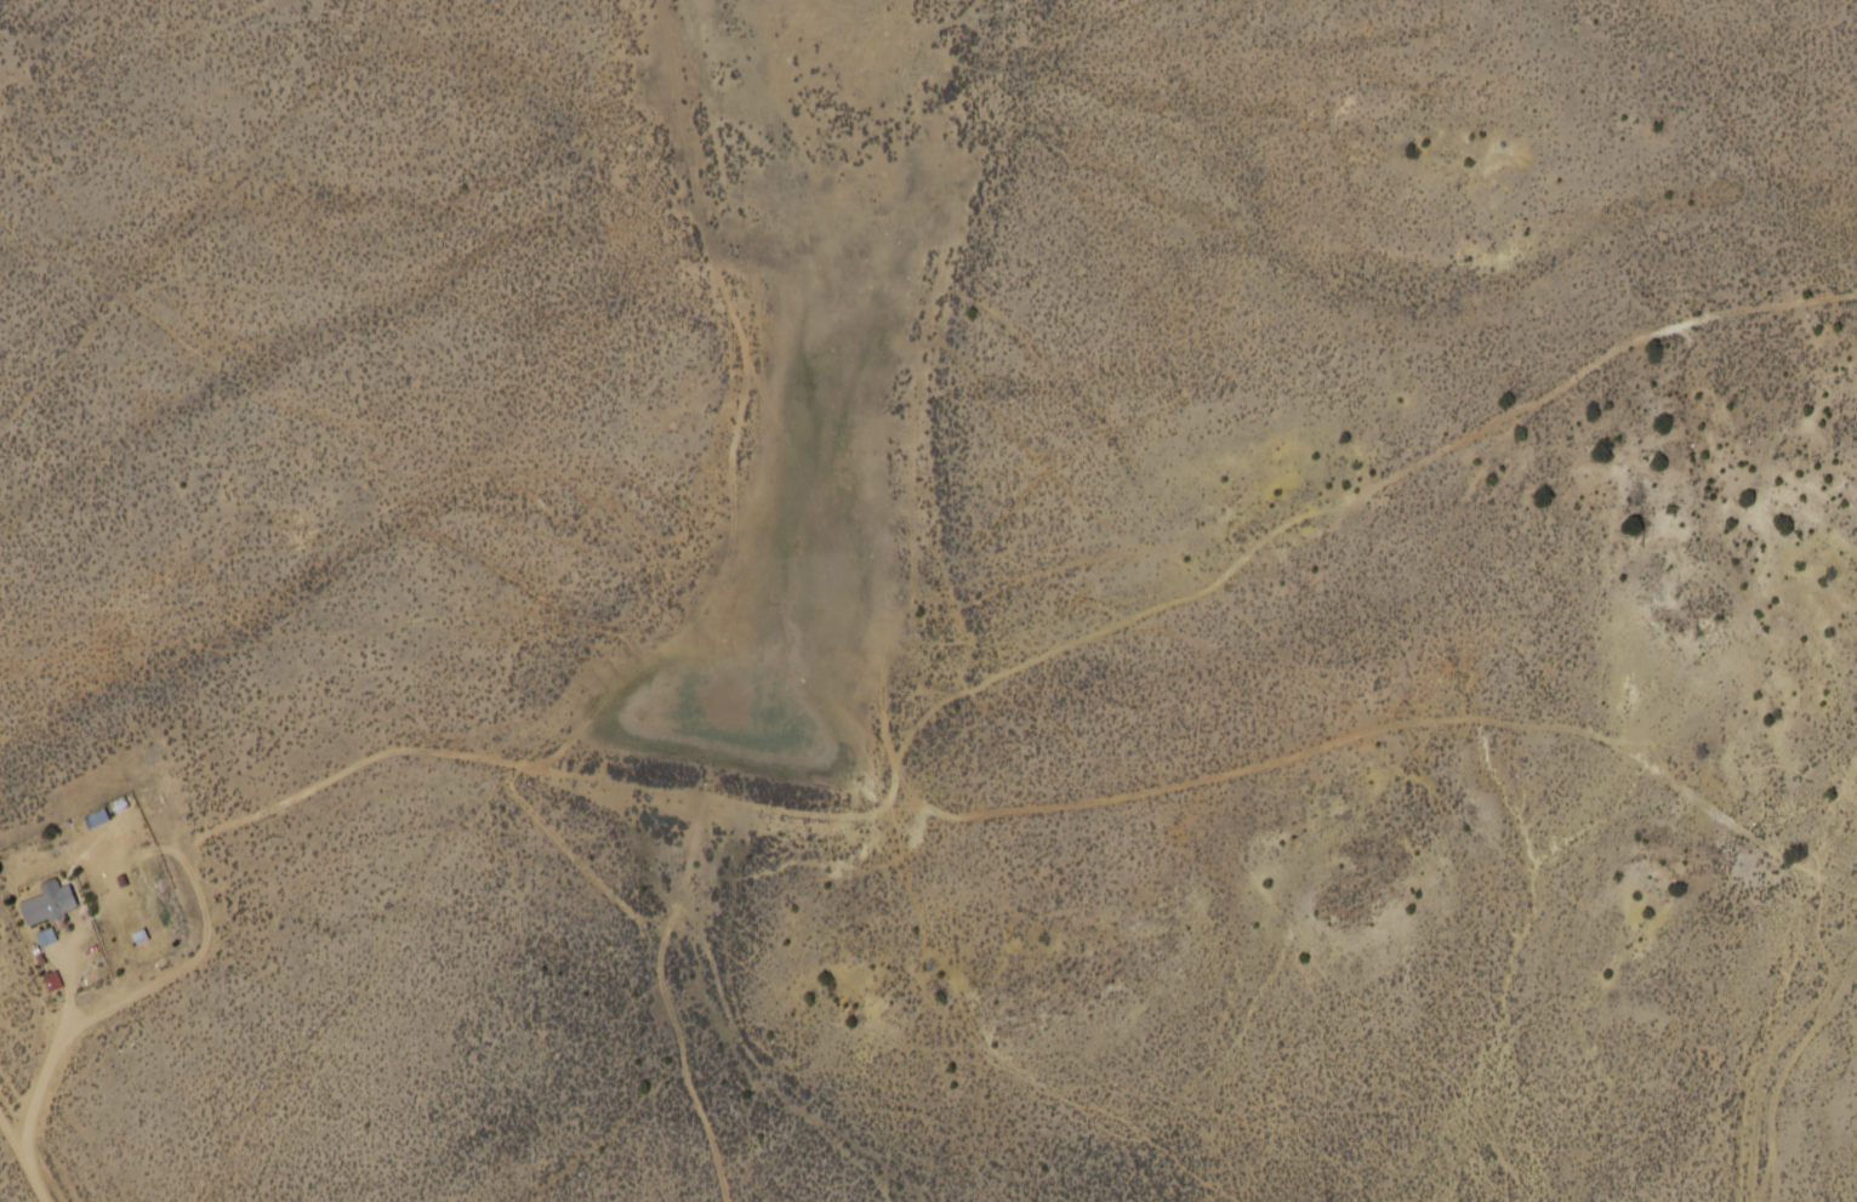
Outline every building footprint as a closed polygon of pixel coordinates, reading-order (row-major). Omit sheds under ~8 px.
[(109,821),(105,808),(83,816),(88,829),(109,821)] [(26,927),(77,911),(69,884),(58,888),(55,879),(43,883),(47,893),(18,902),(26,927)]
